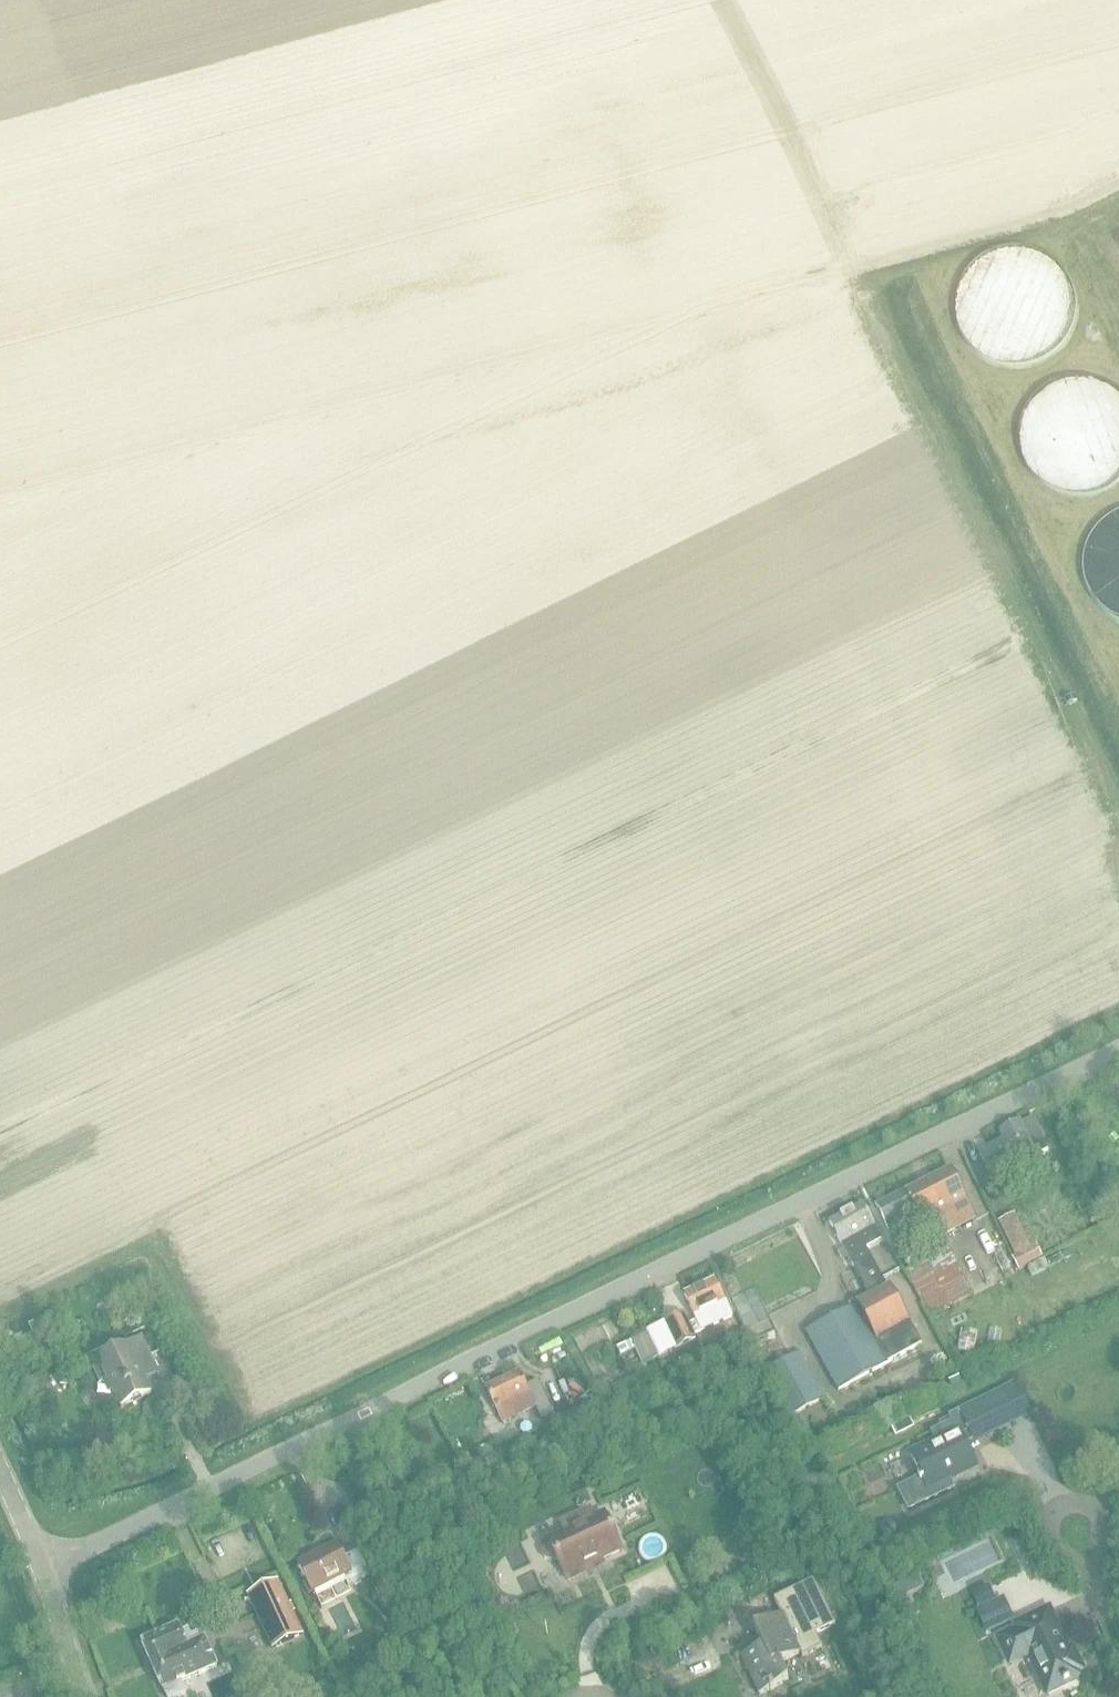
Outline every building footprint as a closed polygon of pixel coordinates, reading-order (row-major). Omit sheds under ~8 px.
[(997,367),(1020,369),(1042,361),(1059,346),(1069,325),(1071,303),(1063,281),(1048,264),(1027,254),(1005,253),(983,260),(966,275),(956,296),(954,318),(962,340),(977,357),(997,367)] [(1086,498),(1108,491),(1118,481),(1118,399),(1114,393),(1094,383),(1071,382),(1049,389),(1032,404),(1022,425),(1020,448),(1028,469),(1043,486),(1064,497),(1086,498)] [(1114,516),(1097,531),(1087,552),(1085,574),(1093,596),(1108,613),(1118,619),(1118,514),(1114,516)] [(984,1178),(1043,1151),(1027,1118),(1014,1124),(995,1132),(998,1138),(971,1151),(984,1178)] [(944,1236),(973,1221),(946,1169),(874,1208),(895,1247),(911,1238),(903,1223),(918,1215),(921,1221),(933,1215),(944,1236)] [(889,1285),(886,1286),(866,1247),(879,1240),(861,1206),(830,1222),(868,1298),(806,1332),(838,1390),(921,1344),(889,1285)] [(1035,1244),(1031,1247),(1015,1214),(999,1222),(1015,1256),(1011,1258),(1018,1271),(1043,1258),(1035,1244)] [(952,1254),(948,1257),(945,1250),(906,1270),(941,1337),(985,1314),(952,1254)] [(725,1302),(724,1303),(713,1280),(684,1293),(697,1319),(688,1324),(682,1313),(614,1346),(619,1357),(636,1349),(643,1363),(695,1337),(693,1333),(731,1315),(725,1302)] [(98,1360),(120,1406),(149,1392),(143,1380),(157,1373),(141,1339),(98,1360)] [(765,1369),(788,1415),(824,1397),(801,1351),(765,1369)] [(536,1379),(524,1384),(518,1371),(485,1387),(501,1419),(533,1403),(540,1418),(552,1412),(536,1379)] [(923,1479),(899,1490),(908,1509),(932,1498),(953,1488),(948,1478),(976,1465),(966,1445),(996,1430),(982,1402),(952,1416),(955,1422),(933,1433),(937,1442),(911,1455),(923,1479)] [(605,1513),(595,1518),(590,1509),(575,1516),(579,1525),(548,1540),(549,1542),(543,1545),(541,1551),(545,1558),(551,1560),(556,1557),(567,1580),(587,1571),(585,1567),(622,1550),(605,1513)] [(335,1542),(296,1562),(311,1592),(343,1576),(348,1586),(369,1575),(357,1551),(343,1558),(335,1542)] [(763,1646),(741,1656),(760,1694),(789,1681),(780,1663),(800,1653),(802,1657),(823,1647),(816,1633),(835,1624),(814,1579),(774,1599),(781,1615),(754,1628),(763,1646)] [(278,1582),(248,1596),(272,1648),(303,1634),(278,1582)] [(988,1587),(973,1594),(979,1608),(990,1632),(1014,1621),(1003,1597),(994,1601),(988,1587)] [(1073,1649),(1069,1650),(1049,1609),(1015,1625),(1017,1629),(998,1639),(1008,1660),(1027,1651),(1047,1693),(1081,1677),(1079,1673),(1083,1671),(1073,1649)] [(192,1635),(187,1622),(140,1643),(161,1690),(163,1690),(166,1696),(170,1696),(185,1690),(181,1681),(217,1665),(205,1637),(200,1640),(197,1632),(192,1635)]
